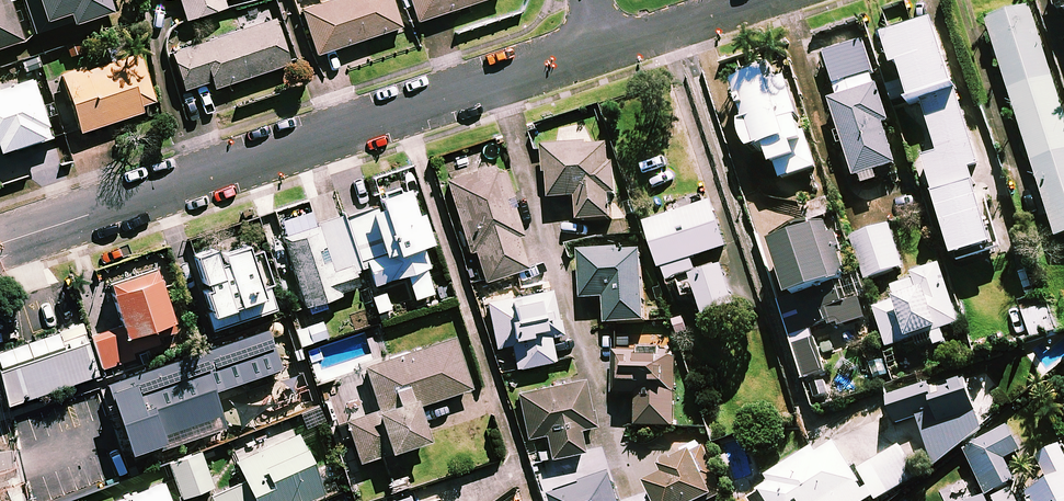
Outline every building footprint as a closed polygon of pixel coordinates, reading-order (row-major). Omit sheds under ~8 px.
[(9,0),(0,0),(0,48),(22,41),(9,0)] [(34,34),(61,25),(59,18),(69,15),(72,24),(112,13),(108,0),(24,0),(34,34)] [(186,20),(224,8),(222,0),(179,0),(186,20)] [(390,0),(334,0),(301,11),(316,55),(400,28),(390,0)] [(404,9),(412,7),(417,22),(484,0),(401,0),(404,9)] [(1059,15),(1063,14),(1063,0),(1054,0),(1059,15)] [(1030,7),(987,21),(1057,237),(1063,235),(1063,113),(1030,7)] [(289,64),(274,20),(172,54),(184,90),(211,81),(214,89),(289,64)] [(979,165),(934,23),(885,39),(895,69),(900,67),(912,102),(921,99),(938,153),(923,157),(955,258),(995,246),(970,167),(979,165)] [(888,121),(863,41),(824,53),(838,98),(830,100),(855,178),(896,165),(883,123),(888,121)] [(142,105),(153,101),(138,53),(63,77),(80,132),(144,112),(142,105)] [(802,121),(783,66),(733,84),(749,127),(742,129),(750,153),(767,147),(779,181),(816,168),(800,122),(802,121)] [(48,138),(31,80),(0,89),(0,152),(48,138)] [(615,194),(612,143),(543,147),(547,200),(577,198),(579,221),(611,219),(609,194),(615,194)] [(524,268),(491,164),(444,179),(468,252),(473,250),(483,281),(524,268)] [(429,266),(403,188),(375,197),(377,206),(344,217),(342,213),(322,220),(315,200),(274,213),(304,306),(358,288),(352,270),(366,266),(373,284),(429,266)] [(831,215),(827,199),(800,206),(805,222),(831,215)] [(726,249),(710,203),(646,225),(673,304),(700,295),(707,318),(738,308),(722,261),(695,270),(692,260),(726,249)] [(849,278),(831,220),(813,226),(815,232),(774,244),(791,300),(780,303),(804,380),(826,374),(812,327),(828,322),(831,330),(866,320),(860,302),(844,307),(837,282),(849,278)] [(903,267),(890,226),(852,238),(866,279),(903,267)] [(276,309),(256,240),(213,253),(212,248),(190,254),(212,327),(276,309)] [(644,322),(641,250),(579,253),(581,299),(604,298),(605,324),(644,322)] [(131,358),(129,352),(157,343),(154,335),(172,330),(153,265),(106,280),(120,325),(91,334),(101,367),(131,358)] [(914,274),(916,281),(894,288),(898,301),(875,309),(888,348),(931,334),(935,346),(946,343),(941,331),(960,324),(940,265),(914,274)] [(545,337),(557,335),(549,293),(542,294),(538,278),(520,282),(523,297),(509,300),(506,301),(506,296),(485,300),(494,348),(513,344),(518,367),(550,360),(545,337)] [(1059,328),(1050,297),(1021,306),(1031,337),(1059,328)] [(103,382),(126,456),(162,445),(158,432),(222,412),(217,394),(282,374),(268,331),(103,382)] [(466,385),(452,338),(361,366),(374,407),(340,418),(364,496),(431,476),(409,402),(466,385)] [(98,374),(87,340),(0,368),(0,386),(6,404),(98,374)] [(676,355),(671,354),(671,348),(637,346),(637,352),(614,351),(612,394),(638,395),(636,425),(672,427),(676,355)] [(951,454),(980,428),(964,377),(930,388),(928,383),(887,397),(896,425),(919,417),(934,467),(951,454)] [(591,425),(581,378),(516,393),(526,438),(543,434),(548,458),(581,451),(576,428),(591,425)] [(1024,455),(1012,426),(964,446),(985,495),(991,492),(995,500),(1063,500),(1063,470),(1026,487),(1030,495),(1023,498),(1007,462),(1024,455)] [(235,461),(243,480),(209,495),(212,500),(305,500),(321,494),(296,435),(235,461)] [(700,442),(681,450),(684,457),(663,467),(667,476),(649,485),(656,500),(709,500),(723,495),(700,442)] [(875,497),(877,500),(878,500),(917,477),(899,447),(855,474),(836,443),(817,454),(814,449),(769,477),(774,484),(750,499),(751,500),(869,500),(875,497)] [(211,486),(198,451),(168,462),(180,497),(211,486)] [(614,477),(553,496),(555,500),(622,500),(614,477)] [(161,483),(115,500),(169,500),(161,483)]
